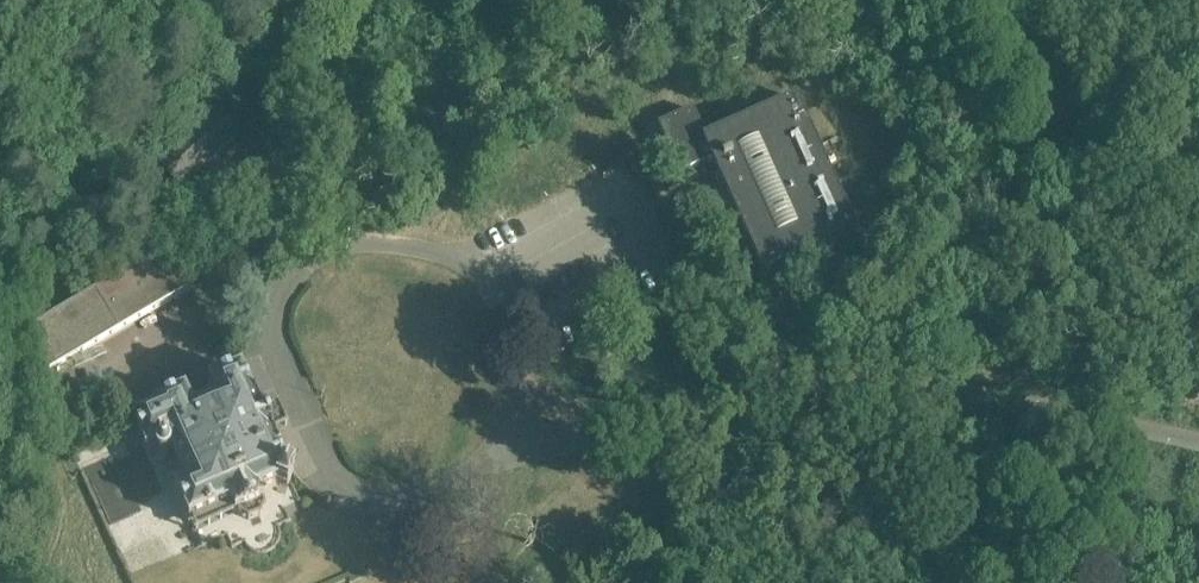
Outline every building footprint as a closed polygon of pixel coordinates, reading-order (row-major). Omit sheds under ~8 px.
[(706,137),(693,109),(659,125),(681,174),(712,160),(763,274),(857,231),(796,97),(706,137)] [(15,340),(37,376),(186,288),(164,252),(15,340)] [(174,489),(189,521),(231,502),(236,512),(265,499),(260,489),(277,481),(288,485),(294,468),(284,464),(277,449),(280,448),(272,430),(288,423),(279,403),(263,410),(255,393),(252,394),(241,369),(208,383),(215,400),(193,409),(185,392),(151,407),(152,410),(130,419),(145,452),(155,448),(156,452),(157,454),(159,456),(162,458),(164,458),(168,457),(169,455),(171,452),(172,455),(186,484),(174,489)]
